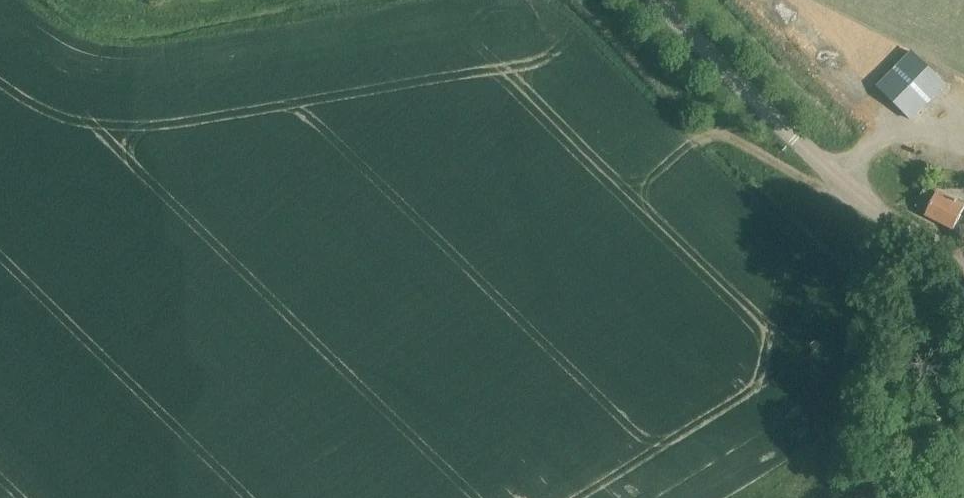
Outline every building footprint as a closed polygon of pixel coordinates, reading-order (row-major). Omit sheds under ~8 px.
[(912,120),(946,86),(911,52),(878,86),(912,120)] [(963,209),(963,205),(937,192),(935,197),(923,191),(916,207),(927,213),(926,216),(954,230),(963,209)]
